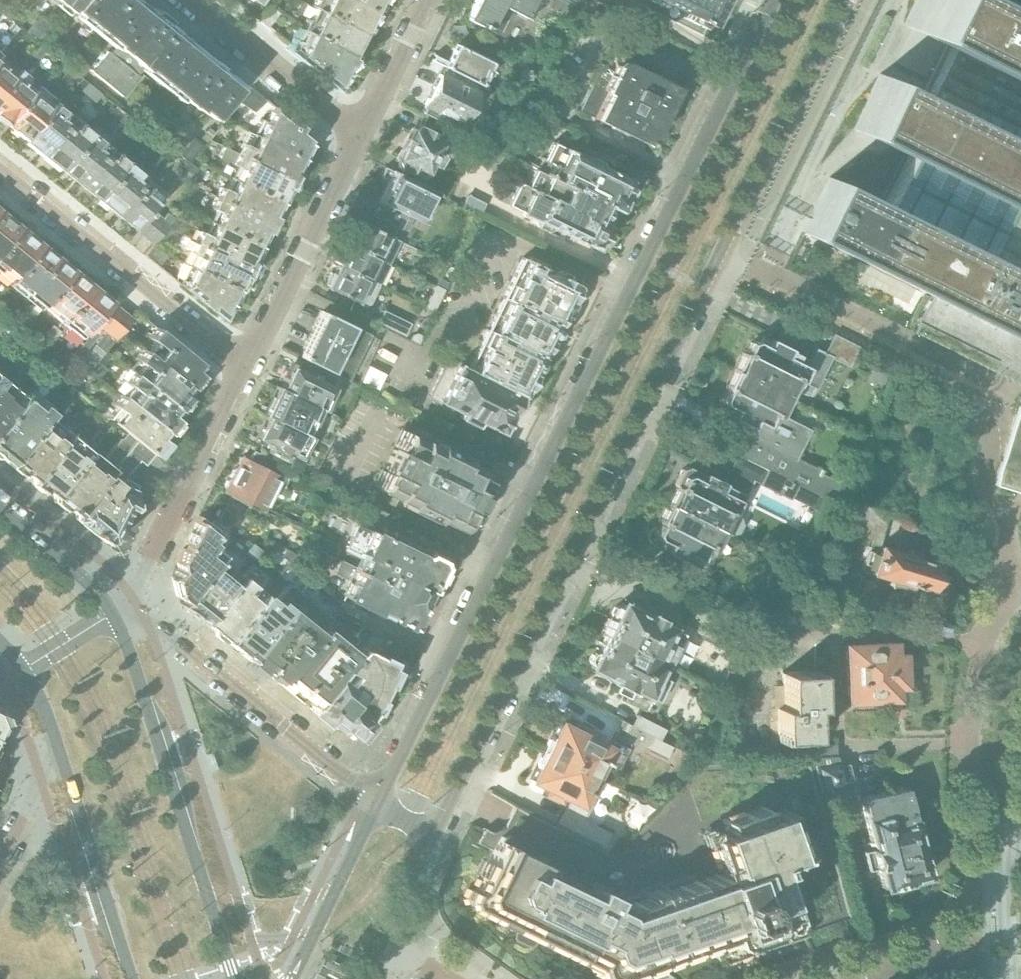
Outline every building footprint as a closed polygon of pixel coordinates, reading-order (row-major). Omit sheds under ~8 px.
[(88,19),(101,3),(109,9),(116,0),(56,0),(54,3),(65,12),(67,9),(75,15),(79,11),(88,19)] [(218,67),(211,61),(212,60),(174,28),(172,30),(166,25),(170,21),(155,9),(152,13),(146,8),(147,6),(139,0),(116,0),(109,9),(101,3),(88,19),(94,25),(115,42),(112,45),(113,46),(108,53),(106,51),(90,71),(122,97),(138,77),(136,75),(141,69),(142,70),(144,68),(180,97),(179,98),(189,105),(201,89),(195,84),(201,77),(206,81),(218,67)] [(376,9),(355,0),(314,0),(311,7),(315,9),(364,33),(368,25),(373,23),(377,16),(376,9)] [(384,0),(355,0),(376,9),(378,3),(383,2),(384,0)] [(466,19),(490,32),(492,27),(490,26),(500,6),(525,18),(535,0),(476,0),(466,19)] [(703,37),(708,25),(720,0),(627,0),(703,37)] [(802,233),(932,297),(914,334),(1020,387),(1020,0),(916,0),(904,26),(943,45),(919,94),(880,75),(853,130),(905,155),(881,204),(829,178),(802,233)] [(267,27),(278,14),(278,13),(268,4),(256,18),(267,27)] [(364,33),(315,9),(310,20),(305,18),(300,29),(304,31),(353,55),(357,47),(362,46),(366,38),(364,33)] [(9,19),(1,12),(0,14),(0,25),(6,30),(13,22),(9,19)] [(28,34),(35,40),(42,31),(40,29),(44,23),(40,19),(28,34)] [(50,28),(44,23),(40,29),(42,31),(35,40),(38,43),(50,28)] [(353,55),(304,31),(300,41),(295,38),(291,48),(338,86),(346,69),(350,68),(355,60),(353,55)] [(38,61),(46,50),(38,43),(29,54),(38,61)] [(479,85),(490,63),(454,45),(445,62),(433,56),(431,61),(444,68),(479,85)] [(665,107),(675,87),(671,86),(671,84),(671,83),(671,81),(670,80),(669,79),(668,78),(667,77),(666,76),(665,76),(663,75),(662,75),(661,75),(660,75),(659,76),(657,76),(656,77),(655,78),(625,62),(625,61),(625,60),(624,59),(624,58),(623,57),(622,56),(622,55),(621,55),(620,55),(619,54),(618,54),(616,54),(614,56),(612,59),(612,62),(614,65),(612,68),(606,65),(582,114),(610,127),(646,145),(658,121),(660,120),(661,120),(661,119),(663,117),(663,116),(664,115),(665,114),(665,113),(665,112),(665,111),(666,110),(666,108),(665,107)] [(17,69),(0,55),(0,90),(17,69)] [(201,89),(189,105),(197,111),(198,109),(211,119),(236,88),(238,85),(224,74),(217,68),(218,67),(206,81),(201,77),(195,84),(201,89)] [(68,84),(77,74),(69,68),(61,78),(68,84)] [(37,85),(17,69),(0,90),(0,123),(3,123),(5,124),(37,85)] [(425,106),(421,114),(422,114),(456,131),(460,122),(475,92),(440,76),(439,75),(424,105),(425,106)] [(81,91),(87,97),(94,89),(87,83),(81,91)] [(5,124),(22,138),(54,99),(37,85),(5,124)] [(94,89),(87,97),(95,103),(101,95),(94,89)] [(22,138),(40,153),(71,117),(53,102),(55,100),(54,99),(22,138)] [(257,136),(305,160),(310,150),(308,145),(312,138),(273,106),(272,106),(257,136)] [(118,121),(125,127),(131,119),(125,113),(118,121)] [(59,168),(89,131),(71,117),(40,153),(59,168)] [(131,119),(125,127),(132,133),(138,125),(131,119)] [(426,173),(439,147),(433,144),(438,135),(421,127),(416,135),(412,133),(399,159),(404,162),(400,169),(416,178),(420,170),(426,173)] [(59,168),(78,184),(94,164),(108,147),(89,131),(59,168)] [(454,134),(449,145),(460,151),(466,140),(454,134)] [(300,171),(305,160),(257,136),(251,147),(243,143),(238,154),(291,180),(295,173),(300,171)] [(188,162),(200,148),(202,145),(193,138),(179,155),(188,162)] [(535,170),(613,209),(620,196),(624,197),(629,185),(626,184),(627,181),(626,179),(604,168),(602,163),(591,157),(586,158),(585,157),(584,158),(551,142),(543,157),(542,157),(535,170)] [(155,151),(162,157),(168,149),(161,143),(155,151)] [(96,199),(126,162),(108,147),(94,164),(78,184),(96,199)] [(291,180),(238,154),(225,148),(219,158),(233,165),(241,169),(235,180),(284,204),(289,194),(287,188),(291,180)] [(168,149),(162,157),(168,163),(175,154),(168,149)] [(96,199),(115,214),(145,177),(126,162),(96,199)] [(188,179),(197,168),(190,162),(181,173),(188,179)] [(613,209),(535,170),(528,166),(524,168),(518,179),(519,182),(517,183),(512,193),(506,190),(500,202),(505,205),(504,206),(522,214),(522,215),(523,218),(528,220),(532,219),(535,220),(535,221),(536,225),(536,227),(546,232),(547,230),(551,229),(552,230),(552,228),(567,235),(566,237),(574,241),(575,240),(577,241),(578,241),(595,249),(596,248),(597,247),(598,246),(599,245),(600,244),(601,243),(602,242),(603,241),(604,239),(604,238),(605,237),(605,235),(605,234),(606,232),(606,231),(606,229),(606,228),(615,209),(613,209)] [(420,223),(436,192),(398,174),(392,171),(391,172),(384,168),(380,176),(387,180),(377,201),(379,203),(373,216),(376,217),(400,228),(406,216),(420,223)] [(133,229),(160,196),(142,181),(145,177),(115,214),(133,229)] [(278,215),(284,204),(235,180),(229,192),(221,188),(216,198),(269,225),(273,217),(278,215)] [(480,214),(485,203),(467,195),(462,205),(480,214)] [(143,237),(160,217),(150,209),(160,196),(133,229),(143,237)] [(269,225),(216,198),(210,209),(218,213),(213,224),(262,248),(267,237),(265,232),(269,225)] [(183,220),(189,211),(181,208),(176,215),(183,220)] [(17,226),(16,225),(17,223),(8,215),(6,217),(0,212),(0,247),(17,226)] [(160,217),(143,237),(152,244),(167,226),(171,221),(173,220),(165,214),(162,218),(160,217)] [(347,244),(388,264),(381,260),(387,249),(398,255),(399,252),(409,257),(410,255),(412,249),(371,228),(358,221),(353,231),(352,230),(346,241),(347,242),(347,244)] [(262,248),(213,224),(207,237),(199,233),(194,242),(248,268),(251,261),(257,259),(262,248)] [(10,282),(40,245),(38,243),(39,241),(30,233),(28,235),(17,226),(0,247),(0,274),(10,282)] [(244,276),(248,268),(194,242),(188,254),(196,258),(192,267),(240,292),(246,281),(244,276)] [(388,264),(347,244),(343,252),(341,252),(335,263),(337,264),(336,266),(378,287),(378,286),(377,286),(379,283),(379,284),(389,266),(388,265),(388,264)] [(44,303),(71,270),(60,261),(62,259),(48,248),(46,250),(40,245),(10,282),(36,303),(23,318),(29,323),(44,303)] [(150,247),(144,255),(151,260),(158,251),(150,247)] [(158,251),(151,260),(158,266),(167,256),(163,254),(158,251)] [(503,299),(557,324),(559,318),(565,316),(571,304),(568,302),(576,285),(575,284),(572,282),(570,276),(562,271),(555,273),(544,268),(546,265),(529,257),(527,260),(521,258),(501,298),(503,299)] [(235,303),(240,292),(192,267),(183,263),(176,277),(185,281),(182,288),(222,320),(230,304),(235,303)] [(369,304),(378,287),(336,266),(332,274),(330,273),(324,285),(326,286),(325,288),(356,303),(363,307),(369,304)] [(448,283),(455,269),(449,266),(442,280),(448,283)] [(60,323),(91,286),(82,279),(84,277),(75,270),(73,272),(71,270),(44,303),(58,314),(54,318),(60,323)] [(71,325),(84,336),(94,324),(112,303),(109,300),(110,298),(102,291),(100,293),(91,286),(60,323),(68,329),(71,325)] [(433,314),(444,292),(435,287),(424,309),(433,314)] [(486,331),(485,333),(539,360),(543,351),(544,351),(545,351),(546,351),(547,351),(547,350),(548,350),(560,326),(557,324),(503,299),(487,332),(486,331)] [(112,303),(94,324),(102,331),(120,309),(112,303)] [(411,324),(383,310),(377,323),(405,336),(411,324)] [(104,333),(114,341),(132,320),(132,319),(131,318),(123,311),(104,333)] [(369,335),(352,326),(322,312),(299,358),(347,381),(369,335)] [(11,323),(4,318),(0,323),(0,336),(11,323)] [(85,352),(102,331),(94,324),(84,336),(83,338),(85,340),(79,347),(85,352)] [(49,337),(56,328),(52,325),(45,333),(49,337)] [(146,353),(189,387),(194,387),(200,380),(199,375),(195,371),(200,364),(155,327),(146,339),(153,345),(146,353)] [(53,340),(60,332),(56,328),(49,337),(53,340)] [(104,333),(101,338),(110,345),(114,341),(104,333)] [(485,333),(467,370),(521,396),(524,389),(529,388),(534,379),(532,374),(533,372),(536,369),(539,364),(539,360),(485,333)] [(847,367),(858,347),(832,334),(822,354),(833,360),(847,367)] [(101,338),(97,342),(107,350),(110,345),(101,338)] [(742,353),(733,371),(785,396),(797,401),(805,383),(802,382),(808,368),(805,366),(807,361),(789,351),(790,350),(770,340),(769,341),(762,338),(758,344),(754,342),(749,343),(747,348),(744,353),(743,353),(742,353)] [(35,358),(43,349),(34,341),(26,351),(35,358)] [(97,342),(93,346),(103,354),(107,350),(97,342)] [(93,346),(90,351),(99,359),(103,354),(93,346)] [(521,396),(467,370),(466,371),(461,368),(465,359),(449,350),(444,359),(432,387),(427,399),(460,415),(457,420),(475,428),(477,422),(485,426),(490,429),(490,428),(500,433),(505,424),(509,415),(510,416),(517,413),(522,403),(521,396)] [(90,351),(86,355),(96,363),(99,359),(90,351)] [(183,393),(189,387),(146,353),(143,351),(134,362),(139,367),(134,374),(177,409),(182,410),(188,403),(188,397),(183,393)] [(86,355),(82,360),(92,368),(96,363),(86,355)] [(68,368),(56,359),(49,368),(61,377),(68,368)] [(82,360),(79,364),(88,372),(90,371),(92,368),(82,360)] [(79,364),(75,369),(85,376),(88,372),(79,364)] [(291,367),(280,389),(326,412),(327,412),(337,390),(321,382),(291,367)] [(378,390),(385,375),(368,367),(361,382),(378,390)] [(75,369),(71,373),(81,381),(85,376),(75,369)] [(750,428),(736,455),(765,470),(795,484),(831,502),(836,492),(839,484),(793,461),(809,430),(777,414),(778,413),(776,413),(785,396),(733,371),(725,388),(725,389),(725,390),(726,390),(721,400),(723,405),(727,407),(724,414),(731,417),(731,419),(750,428)] [(171,415),(177,409),(134,374),(131,372),(124,382),(129,387),(121,397),(165,432),(171,432),(176,425),(176,420),(171,415)] [(71,373),(68,378),(78,385),(81,381),(71,373)] [(68,378),(64,382),(74,390),(78,385),(68,378)] [(45,416),(46,417),(52,409),(29,390),(22,398),(1,380),(0,381),(0,459),(6,464),(45,416)] [(276,387),(266,409),(269,410),(272,412),(269,417),(310,437),(309,438),(327,446),(341,419),(327,412),(326,412),(280,389),(276,387)] [(165,432),(121,397),(120,396),(111,407),(115,411),(110,418),(126,432),(135,439),(152,455),(153,455),(154,454),(159,455),(164,448),(164,442),(159,438),(165,432)] [(996,487),(1020,495),(1020,408),(996,487)] [(31,479),(67,434),(46,417),(45,416),(6,464),(18,474),(23,473),(31,479)] [(298,461),(309,438),(310,437),(269,417),(266,416),(255,439),(271,447),(273,453),(279,456),(284,454),(298,461)] [(95,444),(103,435),(98,431),(90,440),(95,444)] [(478,491),(488,472),(460,458),(461,456),(435,443),(434,445),(406,431),(396,451),(394,450),(384,470),(386,471),(381,482),(376,491),(402,504),(400,507),(429,521),(431,518),(440,522),(458,531),(463,521),(468,512),(471,514),(481,492),(478,491)] [(67,508),(75,514),(110,469),(135,439),(126,432),(104,458),(105,459),(102,463),(89,452),(53,496),(53,502),(62,509),(67,508)] [(45,490),(53,496),(89,452),(67,434),(31,479),(31,484),(40,491),(45,490)] [(152,455),(135,439),(110,469),(75,514),(75,520),(81,525),(86,523),(93,529),(91,533),(103,542),(111,541),(112,539),(119,538),(120,539),(124,530),(123,530),(119,523),(127,508),(130,509),(134,501),(131,500),(132,498),(131,498),(131,485),(121,482),(138,461),(143,465),(152,455)] [(667,505),(715,530),(725,535),(725,534),(730,536),(731,533),(736,532),(740,524),(738,519),(740,515),(737,514),(742,502),(741,502),(744,496),(752,481),(758,484),(758,486),(770,491),(787,500),(795,484),(765,470),(736,455),(732,463),(722,483),(714,479),(716,476),(705,470),(702,476),(688,468),(681,470),(674,485),(675,488),(673,493),(670,499),(667,505)] [(260,510),(284,466),(263,456),(257,466),(241,458),(224,492),(260,510)] [(940,571),(935,569),(935,566),(922,562),(922,560),(918,559),(920,553),(898,547),(896,552),(879,547),(888,514),(861,503),(850,532),(870,541),(867,551),(866,551),(862,564),(863,565),(861,571),(870,574),(889,580),(888,586),(892,587),(892,588),(904,591),(904,590),(908,592),(910,586),(923,590),(923,588),(929,589),(929,587),(935,588),(940,571)] [(708,546),(715,530),(667,505),(663,512),(658,522),(659,523),(658,523),(659,523),(659,524),(660,525),(659,527),(658,526),(658,527),(651,529),(647,537),(649,543),(664,550),(704,570),(707,563),(703,561),(710,547),(708,546)] [(364,506),(342,551),(356,557),(356,556),(361,558),(356,568),(356,569),(355,570),(391,588),(397,575),(427,590),(432,581),(436,580),(440,572),(438,567),(439,565),(437,560),(425,553),(417,555),(414,553),(368,531),(367,532),(364,531),(374,511),(364,506)] [(181,606),(182,607),(220,559),(225,554),(211,542),(214,538),(214,529),(199,517),(175,563),(176,563),(177,569),(178,570),(171,578),(173,586),(173,587),(174,587),(175,595),(183,602),(181,606)] [(321,538),(315,550),(329,557),(333,559),(333,558),(337,552),(334,550),(336,546),(321,538)] [(306,570),(313,556),(297,549),(293,555),(287,562),(302,574),(306,570)] [(285,551),(280,557),(287,562),(293,555),(285,551)] [(329,558),(327,561),(336,566),(333,573),(349,581),(348,582),(341,598),(344,599),(371,612),(372,610),(374,612),(374,610),(408,627),(418,607),(422,605),(429,591),(427,590),(397,575),(391,588),(355,570),(356,569),(333,558),(333,559),(329,557),(329,558)] [(203,624),(241,576),(220,559),(182,607),(203,624)] [(203,624),(225,641),(261,597),(262,596),(250,586),(253,582),(256,578),(246,570),(241,576),(203,624)] [(225,641),(247,659),(300,593),(290,585),(277,602),(273,607),(261,597),(225,641)] [(283,679),(324,628),(331,618),(300,593),(247,659),(262,671),(265,667),(282,681),(283,679)] [(604,636),(663,665),(667,667),(682,635),(659,623),(661,619),(647,612),(645,616),(621,604),(619,607),(618,606),(613,608),(611,614),(612,618),(604,636)] [(316,700),(358,648),(349,641),(346,645),(324,628),(283,679),(297,691),(300,687),(316,700)] [(657,676),(663,665),(604,636),(596,653),(595,653),(591,654),(588,660),(589,665),(591,665),(589,668),(599,674),(611,680),(610,682),(627,691),(623,700),(641,709),(646,697),(658,703),(669,681),(662,678),(657,676)] [(900,685),(899,656),(890,657),(890,645),(844,647),(846,701),(855,700),(855,705),(870,705),(870,699),(889,698),(892,694),(892,686),(900,685)] [(358,648),(316,700),(312,706),(312,712),(321,719),(328,718),(328,717),(350,735),(357,734),(364,726),(363,719),(362,719),(369,712),(370,712),(376,699),(377,687),(383,685),(391,669),(389,663),(376,655),(368,655),(358,648)] [(816,679),(800,679),(800,673),(782,674),(783,709),(776,709),(777,741),(811,740),(811,710),(817,710),(816,679)] [(636,716),(631,727),(652,738),(659,741),(664,730),(636,716)] [(546,745),(546,753),(594,778),(602,763),(608,766),(617,771),(624,756),(623,756),(629,744),(637,749),(639,745),(647,749),(652,738),(631,727),(625,738),(626,738),(621,747),(610,741),(606,748),(598,744),(601,737),(580,726),(576,733),(560,725),(553,738),(548,740),(547,742),(546,745)] [(652,738),(647,749),(666,758),(672,747),(659,741),(652,738)] [(814,760),(838,759),(837,745),(813,746),(813,751),(814,760)] [(594,778),(546,753),(544,755),(540,758),(538,761),(537,763),(538,769),(534,776),(532,781),(548,789),(545,797),(566,807),(558,823),(564,826),(585,837),(592,824),(584,821),(590,809),(587,808),(594,794),(588,791),(594,778)] [(838,759),(814,760),(823,796),(844,791),(842,785),(854,782),(849,764),(840,766),(838,759)] [(919,855),(907,809),(908,809),(904,793),(903,793),(902,788),(859,798),(871,849),(861,851),(866,871),(876,868),(882,888),(885,887),(886,889),(890,891),(895,890),(899,889),(901,885),(901,883),(905,882),(904,881),(924,876),(923,871),(925,870),(927,866),(925,857),(921,855),(919,855)] [(789,876),(776,880),(773,872),(778,870),(775,863),(801,854),(794,833),(792,834),(784,810),(765,817),(762,808),(722,822),(725,831),(714,835),(709,845),(717,868),(725,872),(730,870),(732,875),(720,879),(718,875),(694,884),(691,877),(615,903),(606,898),(608,895),(528,856),(530,852),(528,846),(506,835),(500,837),(494,834),(485,830),(478,845),(493,852),(475,889),(469,891),(466,898),(468,904),(513,926),(511,931),(516,933),(515,938),(530,945),(533,941),(538,944),(540,939),(594,966),(596,971),(604,975),(609,973),(622,978),(624,978),(640,973),(638,967),(645,964),(653,961),(656,968),(660,966),(669,970),(673,962),(712,948),(718,965),(756,952),(756,954),(760,953),(759,951),(798,938),(809,934),(789,876)] [(289,877),(288,875),(287,870),(274,874),(276,881),(289,877)] [(347,968),(323,957),(315,973),(314,973),(312,978),(342,978),(347,968)]
